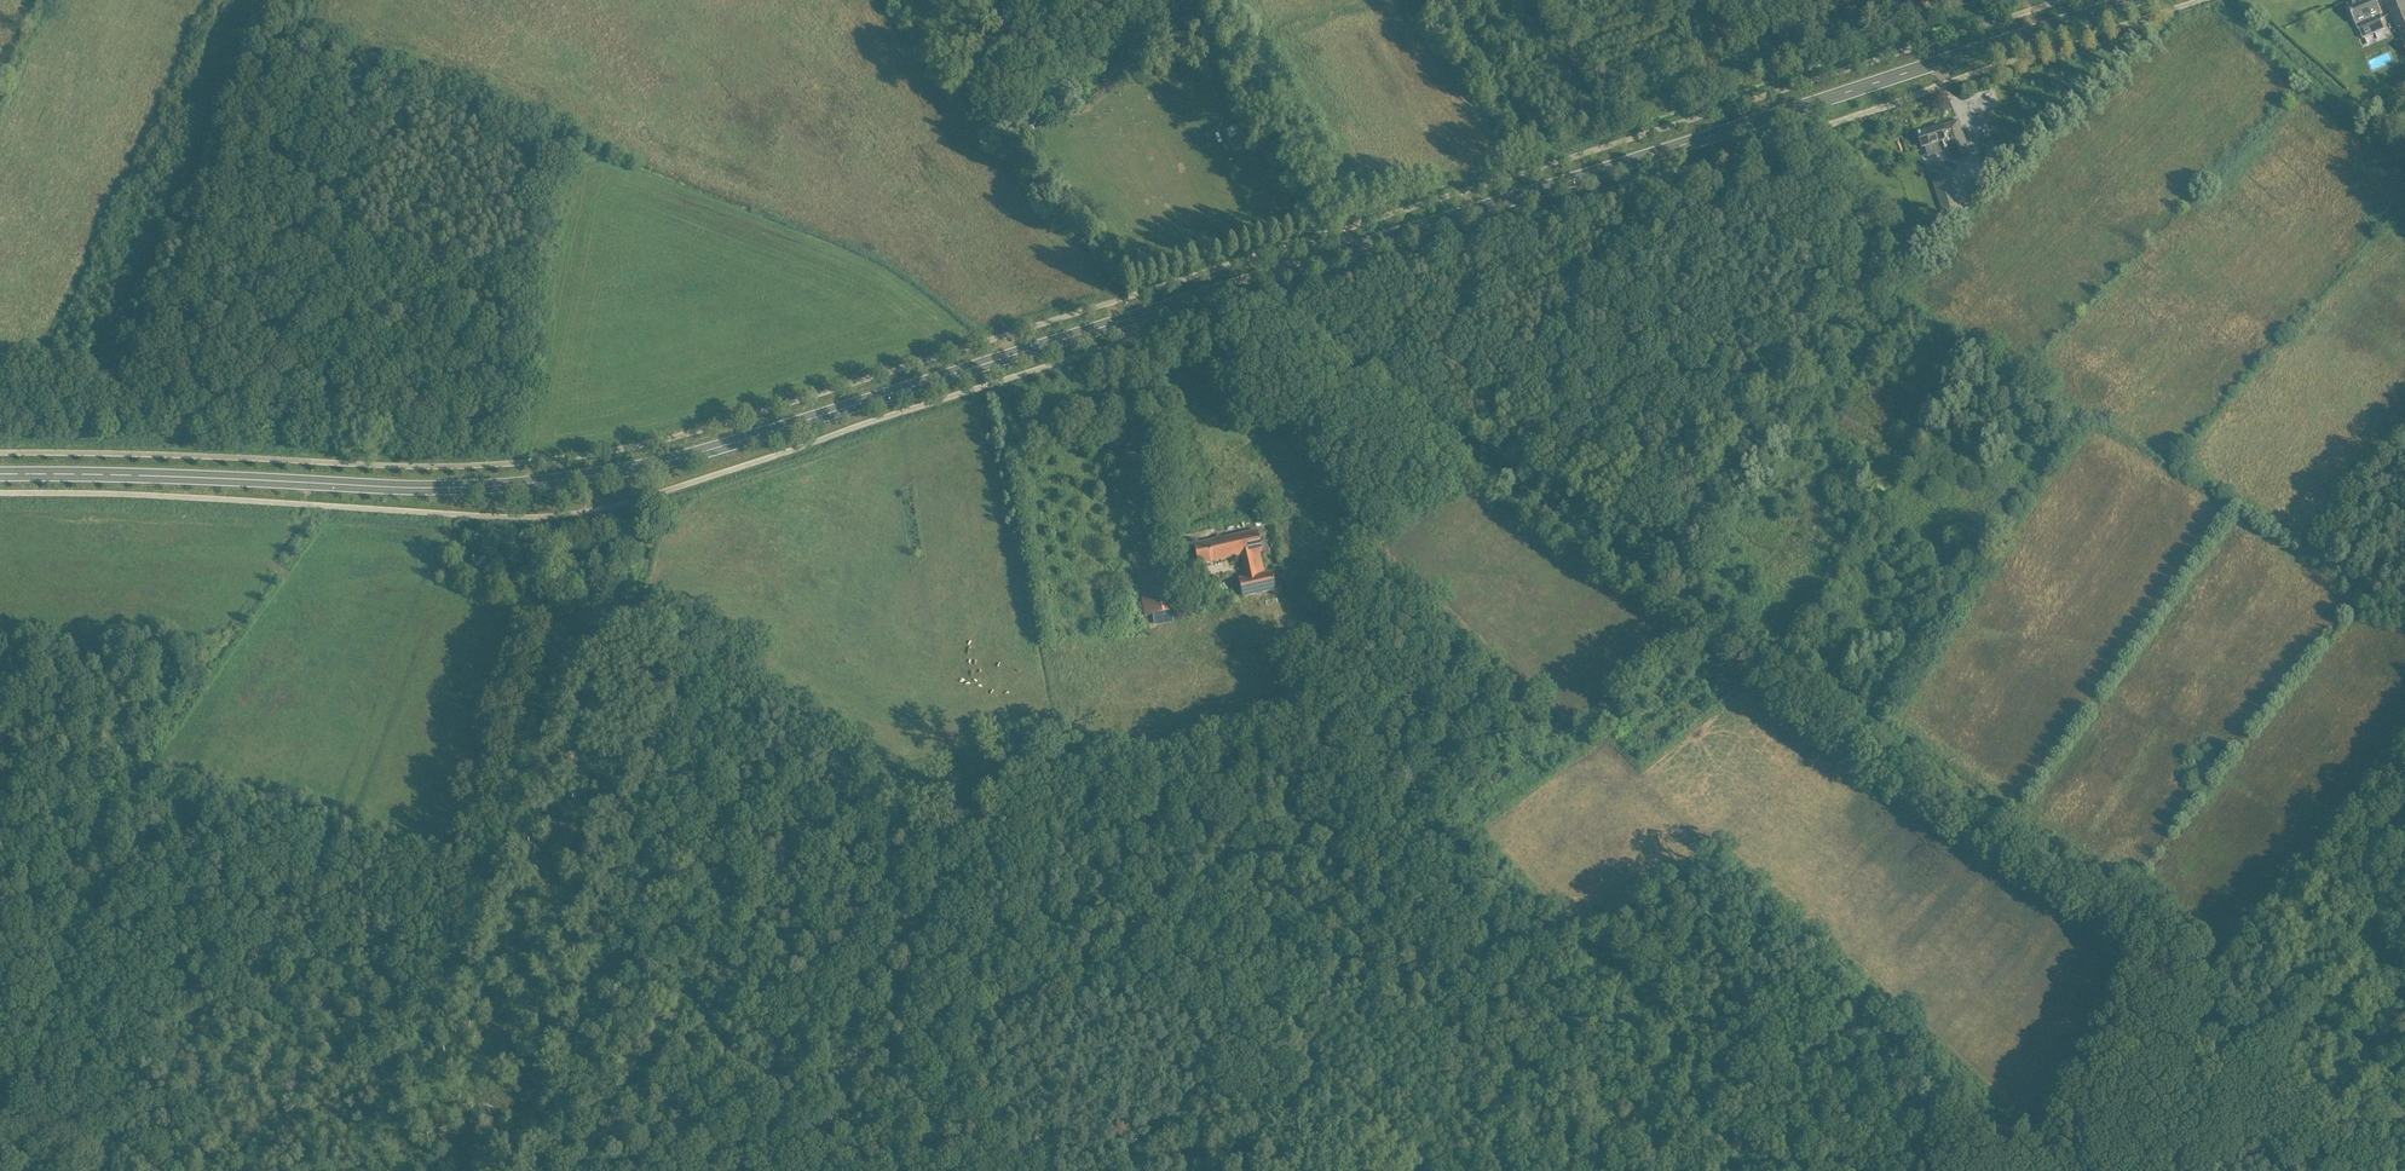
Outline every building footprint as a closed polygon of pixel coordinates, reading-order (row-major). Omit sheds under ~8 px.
[(2357,26),(2358,30),(2359,30),(2363,39),(2385,30),(2381,21),(2383,20),(2380,14),(2381,14),(2375,0),(2362,0),(2347,6),(2356,27),(2357,26)] [(2392,17),(2403,42),(2401,42),(2404,51),(2404,11),(2392,17)] [(1035,115),(1016,126),(1021,134),(1040,124),(1035,115)] [(1253,117),(1241,124),(1233,128),(1242,145),(1259,136),(1260,138),(1264,136),(1253,117)] [(1919,135),(1923,146),(1923,148),(1946,140),(1953,160),(1970,155),(1959,121),(1939,127),(1940,128),(1919,135)] [(1947,175),(1933,179),(1942,208),(1957,203),(1947,175)] [(1262,551),(1260,543),(1257,531),(1193,545),(1198,565),(1241,556),(1246,578),(1238,579),(1242,597),(1275,589),(1271,572),(1264,573),(1259,552),(1262,551)] [(1170,591),(1163,554),(1134,559),(1145,616),(1177,610),(1174,591),(1170,591)]
